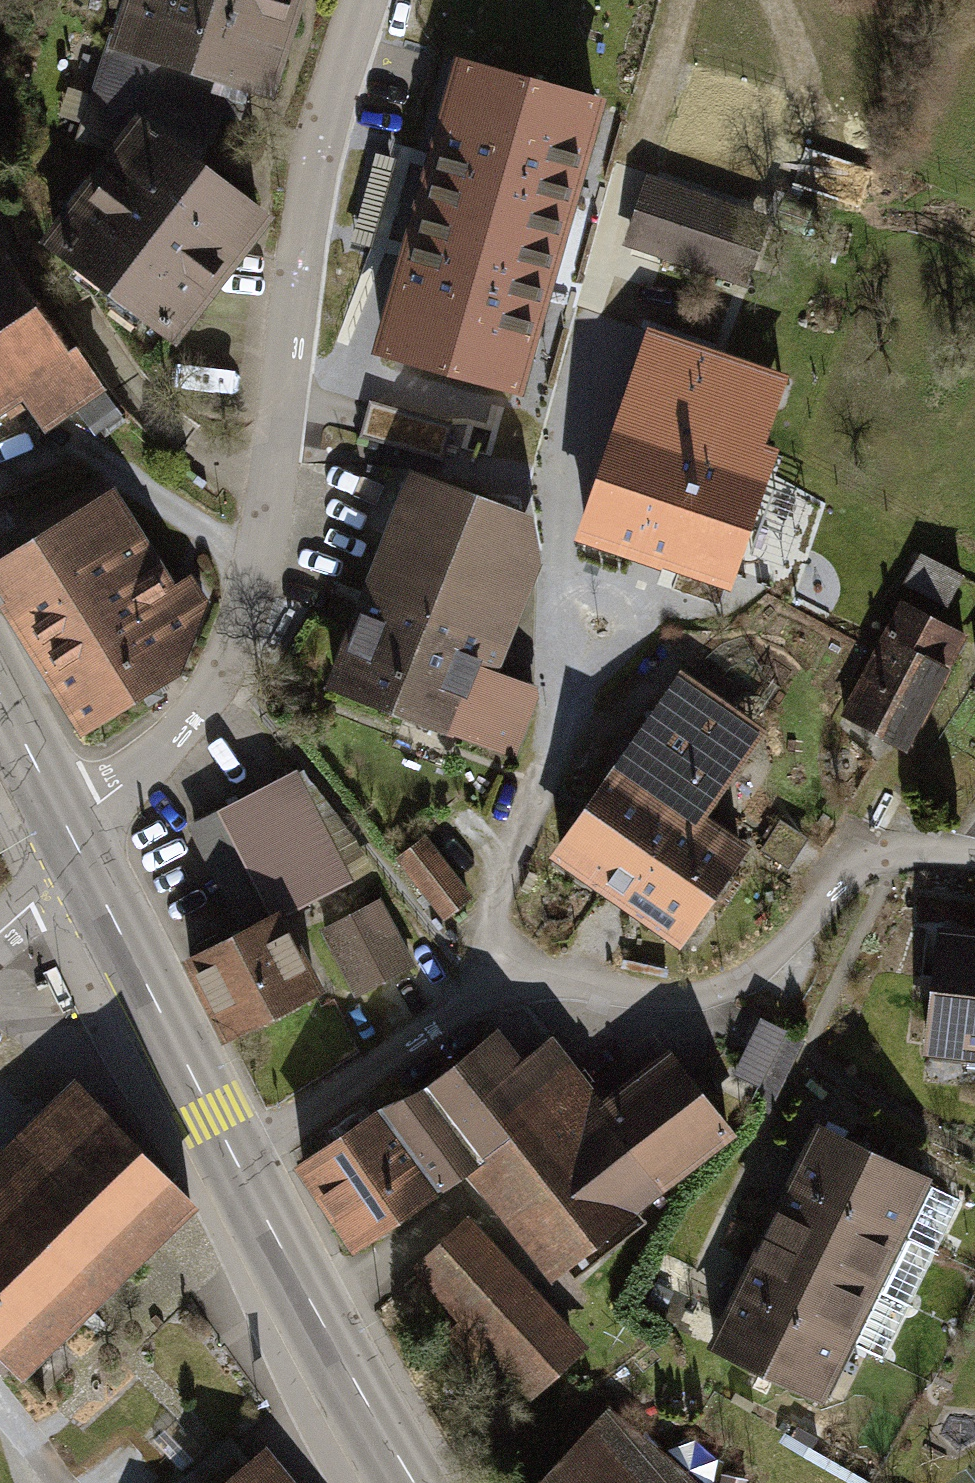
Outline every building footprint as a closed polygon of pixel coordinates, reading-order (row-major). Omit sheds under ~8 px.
[(111,43),(275,92),(300,11),(264,0),(124,0),(111,43)] [(303,0),(264,0),(300,11),(303,0)] [(458,73),(420,215),(568,255),(607,111),(458,73)] [(41,232),(175,339),(233,274),(226,262),(266,209),(143,107),(41,232)] [(808,144),(796,179),(862,203),(875,168),(808,144)] [(764,214),(653,178),(630,246),(741,283),(764,214)] [(528,403),(568,255),(420,215),(380,364),(528,403)] [(37,297),(0,238),(0,319),(37,297)] [(22,402),(37,423),(95,388),(37,297),(0,319),(0,413),(22,402)] [(649,339),(579,549),(731,599),(778,459),(764,454),(787,385),(649,339)] [(449,457),(459,424),(379,400),(369,434),(449,457)] [(420,480),(337,689),(511,756),(537,689),(489,671),(531,562),(522,520),(420,480)] [(112,488),(0,555),(0,595),(28,641),(158,563),(112,488)] [(910,587),(955,606),(969,574),(924,555),(910,587)] [(158,563),(28,641),(80,729),(176,666),(209,610),(188,576),(171,582),(158,563)] [(852,712),(909,740),(965,625),(908,597),(852,712)] [(956,669),(974,680),(974,645),(956,669)] [(763,726),(679,675),(613,758),(703,816),(763,726)] [(683,939),(745,843),(703,816),(613,758),(551,855),(683,939)] [(239,1027),(319,984),(278,908),(334,878),(282,782),(173,841),(225,938),(199,953),(239,1027)] [(327,934),(357,991),(408,964),(378,907),(327,934)] [(924,1049),(974,1055),(974,925),(938,921),(924,1049)] [(522,1058),(502,1029),(412,1092),(473,1176),(542,1273),(664,1187),(555,1035),(522,1058)] [(674,1048),(602,1095),(664,1187),(740,1128),(674,1048)] [(0,1160),(0,1356),(21,1378),(191,1210),(71,1090),(0,1160)] [(412,1092),(310,1150),(372,1243),(473,1176),(412,1092)] [(776,1187),(907,1246),(930,1195),(799,1136),(776,1187)] [(752,1238),(883,1297),(906,1246),(775,1187),(752,1238)] [(582,1342),(468,1215),(412,1265),(526,1392),(582,1342)] [(728,1289),(860,1349),(883,1298),(751,1239),(728,1289)] [(705,1340),(836,1400),(859,1349),(728,1290),(705,1340)] [(615,1417),(541,1482),(674,1482),(615,1417)] [(260,1453),(225,1482),(286,1482),(260,1453)]
